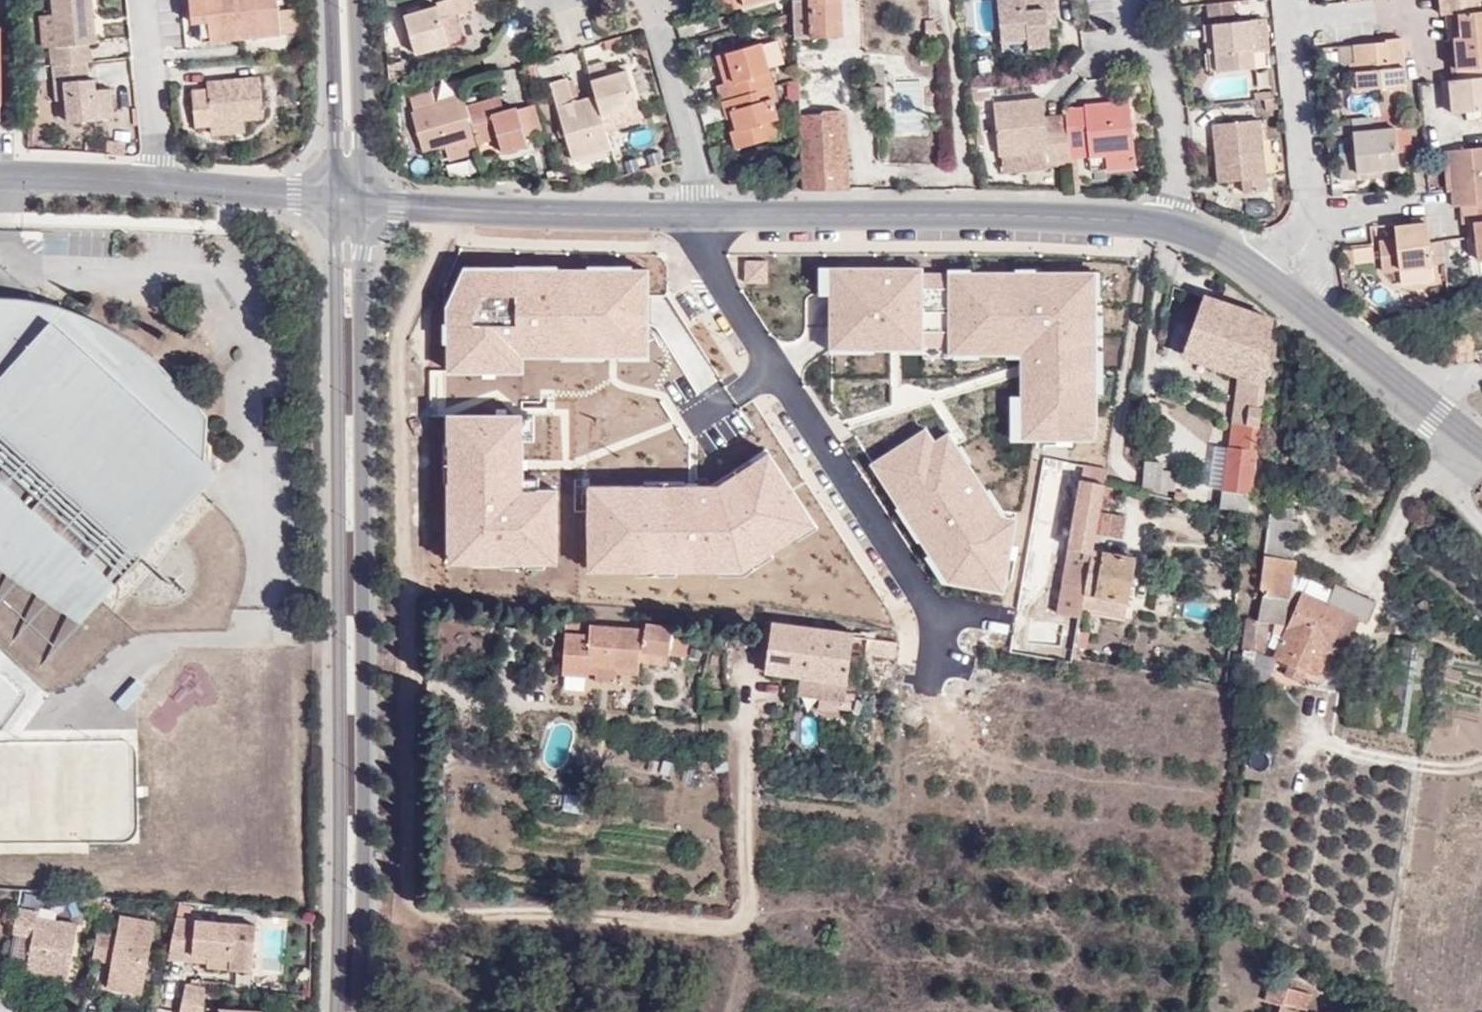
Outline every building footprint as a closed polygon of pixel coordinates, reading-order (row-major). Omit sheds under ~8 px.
[(56,63),(94,59),(92,41),(99,41),(95,0),(55,0),(59,45),(55,45),(56,63)] [(283,31),(281,0),(192,0),(194,19),(202,18),(205,38),(283,31)] [(442,17),(475,6),(473,0),(443,0),(437,2),(438,7),(406,17),(417,54),(450,43),(442,17)] [(726,11),(744,5),(743,0),(723,0),(726,11)] [(795,12),(796,37),(810,37),(843,35),(841,0),(795,0),(795,12)] [(1028,38),(1028,43),(1047,41),(1046,23),(1044,9),(1054,8),(1054,0),(996,0),(1000,40),(1028,38)] [(1209,1),(1211,14),(1237,11),(1236,0),(1220,0),(1209,1)] [(1441,16),(1457,14),(1481,11),(1480,0),(1443,0),(1440,0),(1441,16)] [(1046,23),(1056,22),(1054,8),(1044,9),(1046,23)] [(1481,11),(1457,14),(1460,36),(1454,37),(1457,69),(1481,66),(1481,11)] [(1249,20),(1205,24),(1207,40),(1215,40),(1219,71),(1255,68),(1249,20)] [(607,49),(623,44),(620,36),(604,41),(607,49)] [(1386,40),(1386,42),(1354,45),(1355,63),(1358,91),(1385,88),(1406,86),(1402,38),(1386,40)] [(785,63),(778,40),(763,45),(770,68),(785,63)] [(1207,40),(1210,71),(1219,71),(1215,40),(1207,40)] [(1029,51),(1048,49),(1047,41),(1028,43),(1029,51)] [(717,85),(721,101),(775,85),(770,68),(763,45),(763,43),(717,57),(725,83),(717,85)] [(1352,92),(1358,91),(1355,63),(1349,63),(1352,92)] [(627,70),(625,64),(607,69),(609,76),(627,70)] [(606,66),(589,71),(596,96),(602,114),(608,134),(643,123),(627,70),(609,76),(607,69),(606,66)] [(408,78),(405,69),(389,74),(390,84),(408,78)] [(214,126),(213,121),(245,117),(266,115),(262,73),(209,79),(210,85),(194,87),(198,127),(214,126)] [(66,79),(70,119),(114,114),(111,83),(98,84),(97,76),(66,79)] [(390,90),(410,84),(408,78),(390,84),(390,90)] [(551,84),(573,158),(612,148),(608,134),(602,114),(596,96),(575,102),(567,78),(551,84)] [(1481,109),(1481,78),(1458,80),(1448,81),(1451,113),(1481,109)] [(775,104),(780,103),(775,85),(721,101),(727,119),(732,118),(735,130),(731,132),(736,149),(769,139),(764,123),(775,120),(780,119),(775,104)] [(1385,88),(1386,100),(1408,98),(1406,86),(1385,88)] [(464,96),(437,105),(435,100),(432,90),(408,97),(422,149),(445,143),(475,135),(466,105),(464,96)] [(464,96),(463,92),(435,100),(437,105),(464,96)] [(504,109),(499,96),(487,99),(491,113),(504,109)] [(1049,149),(1050,159),(1070,157),(1069,142),(1068,133),(1048,135),(1044,98),(993,103),(999,153),(1049,149)] [(491,113),(487,99),(466,105),(475,135),(477,143),(497,137),(502,150),(527,143),(527,139),(519,113),(517,106),(504,109),(491,113)] [(1084,104),(1084,108),(1065,110),(1068,133),(1069,142),(1088,140),(1089,156),(1134,151),(1129,100),(1084,104)] [(540,135),(533,109),(519,113),(527,139),(540,135)] [(801,151),(802,190),(803,199),(849,198),(845,113),(799,115),(801,151)] [(214,130),(246,126),(245,117),(213,121),(214,126),(214,130)] [(769,139),(780,136),(775,120),(764,123),(769,139)] [(1244,194),(1268,193),(1260,120),(1215,124),(1221,181),(1242,179),(1244,194)] [(1400,170),(1396,127),(1353,132),(1355,152),(1339,154),(1343,181),(1358,179),(1358,174),(1400,170)] [(480,151),(477,143),(475,135),(445,143),(450,159),(480,151)] [(480,151),(481,156),(502,150),(497,137),(477,143),(480,151)] [(1452,207),(1462,206),(1481,204),(1481,148),(1449,151),(1454,190),(1450,190),(1452,207)] [(1443,152),(1447,190),(1450,190),(1454,190),(1449,151),(1443,152)] [(1481,261),(1481,204),(1462,206),(1464,224),(1470,224),(1475,224),(1476,242),(1478,262),(1481,261)] [(1411,218),(1412,224),(1395,225),(1396,240),(1380,241),(1383,271),(1401,269),(1433,266),(1432,251),(1430,243),(1428,217),(1411,218)] [(1443,249),(1442,241),(1430,243),(1432,251),(1443,249)] [(769,285),(769,261),(744,260),(744,285),(769,285)] [(972,266),(816,268),(816,298),(826,298),(827,353),(947,352),(947,357),(1021,356),(1021,396),(1010,396),(1010,445),(1098,444),(1097,273),(1036,273),(1034,269),(1013,268),(1015,272),(973,273),(972,266)] [(1403,284),(1435,281),(1433,266),(1401,269),(1403,284)] [(649,363),(649,268),(464,268),(444,309),(444,378),(523,378),(523,363),(649,363)] [(3,312),(11,316),(14,312),(18,307),(25,303),(30,302),(36,300),(42,298),(46,299),(32,296),(21,294),(8,293),(0,293),(0,311),(3,312)] [(1182,355),(1238,374),(1231,422),(1259,425),(1273,319),(1204,294),(1182,355)] [(83,582),(99,563),(117,577),(216,465),(204,454),(207,412),(176,375),(137,342),(93,316),(46,299),(42,298),(36,300),(30,302),(25,303),(18,307),(14,312),(11,316),(3,312),(0,311),(0,548),(47,588),(65,567),(83,582)] [(523,493),(523,418),(446,418),(444,567),(560,568),(561,493),(523,493)] [(1223,489),(1221,507),(1248,513),(1259,425),(1231,422),(1228,448),(1223,489)] [(936,440),(926,427),(870,465),(945,585),(1004,597),(1015,521),(1000,518),(947,435),(936,440)] [(1214,445),(1209,487),(1223,489),(1228,448),(1214,445)] [(715,486),(586,487),(586,575),(742,575),(818,530),(768,452),(715,486)] [(1161,461),(1145,460),(1144,491),(1159,492),(1160,489),(1160,473),(1161,461)] [(1171,490),(1172,473),(1160,473),(1160,489),(1171,490)] [(1080,479),(1051,655),(1072,658),(1075,645),(1078,629),(1082,611),(1085,592),(1092,550),(1095,533),(1099,509),(1103,483),(1080,479)] [(1119,538),(1124,514),(1099,509),(1095,533),(1119,538)] [(1291,531),(1292,520),(1272,516),(1267,554),(1292,558),(1296,532),(1291,531)] [(84,621),(117,577),(99,563),(83,582),(65,567),(47,588),(0,548),(0,565),(84,621)] [(1125,599),(1133,558),(1092,550),(1085,592),(1125,599)] [(1249,649),(1266,651),(1269,620),(1282,623),(1287,599),(1294,601),(1297,590),(1290,588),(1296,558),(1292,558),(1267,554),(1264,558),(1260,586),(1264,594),(1258,619),(1254,618),(1246,617),(1243,648),(1249,649)] [(1319,678),(1324,668),(1332,648),(1346,612),(1359,617),(1360,617),(1369,622),(1377,603),(1336,584),(1327,603),(1303,592),(1274,657),(1289,663),(1304,671),(1319,678)] [(1124,611),(1125,599),(1085,592),(1082,611),(1091,612),(1092,604),(1124,611)] [(1359,619),(1360,617),(1359,617),(1346,612),(1332,648),(1324,668),(1332,672),(1340,651),(1343,653),(1359,619)] [(561,671),(584,673),(585,670),(586,664),(612,667),(638,668),(639,661),(654,662),(655,652),(669,653),(685,656),(689,630),(646,622),(645,628),(589,624),(589,634),(565,632),(561,671)] [(1088,632),(1078,629),(1075,645),(1085,647),(1088,632)] [(844,705),(849,639),(767,632),(763,682),(797,685),(795,700),(844,705)] [(654,662),(667,665),(669,653),(655,652),(654,662)] [(1284,673),(1300,681),(1304,671),(1289,663),(1284,673)] [(612,667),(586,664),(585,670),(592,671),(592,679),(610,681),(612,667)] [(42,909),(43,903),(20,900),(15,925),(37,930),(31,967),(73,974),(83,917),(42,909)] [(157,916),(123,910),(119,928),(115,956),(110,981),(144,987),(157,916)] [(256,970),(260,923),(178,916),(170,955),(198,958),(199,952),(211,953),(211,959),(210,966),(256,970)] [(100,925),(95,952),(115,956),(119,928),(100,925)] [(296,955),(296,972),(306,972),(306,955),(296,955)] [(205,983),(185,981),(179,1011),(205,1011),(205,983)]
